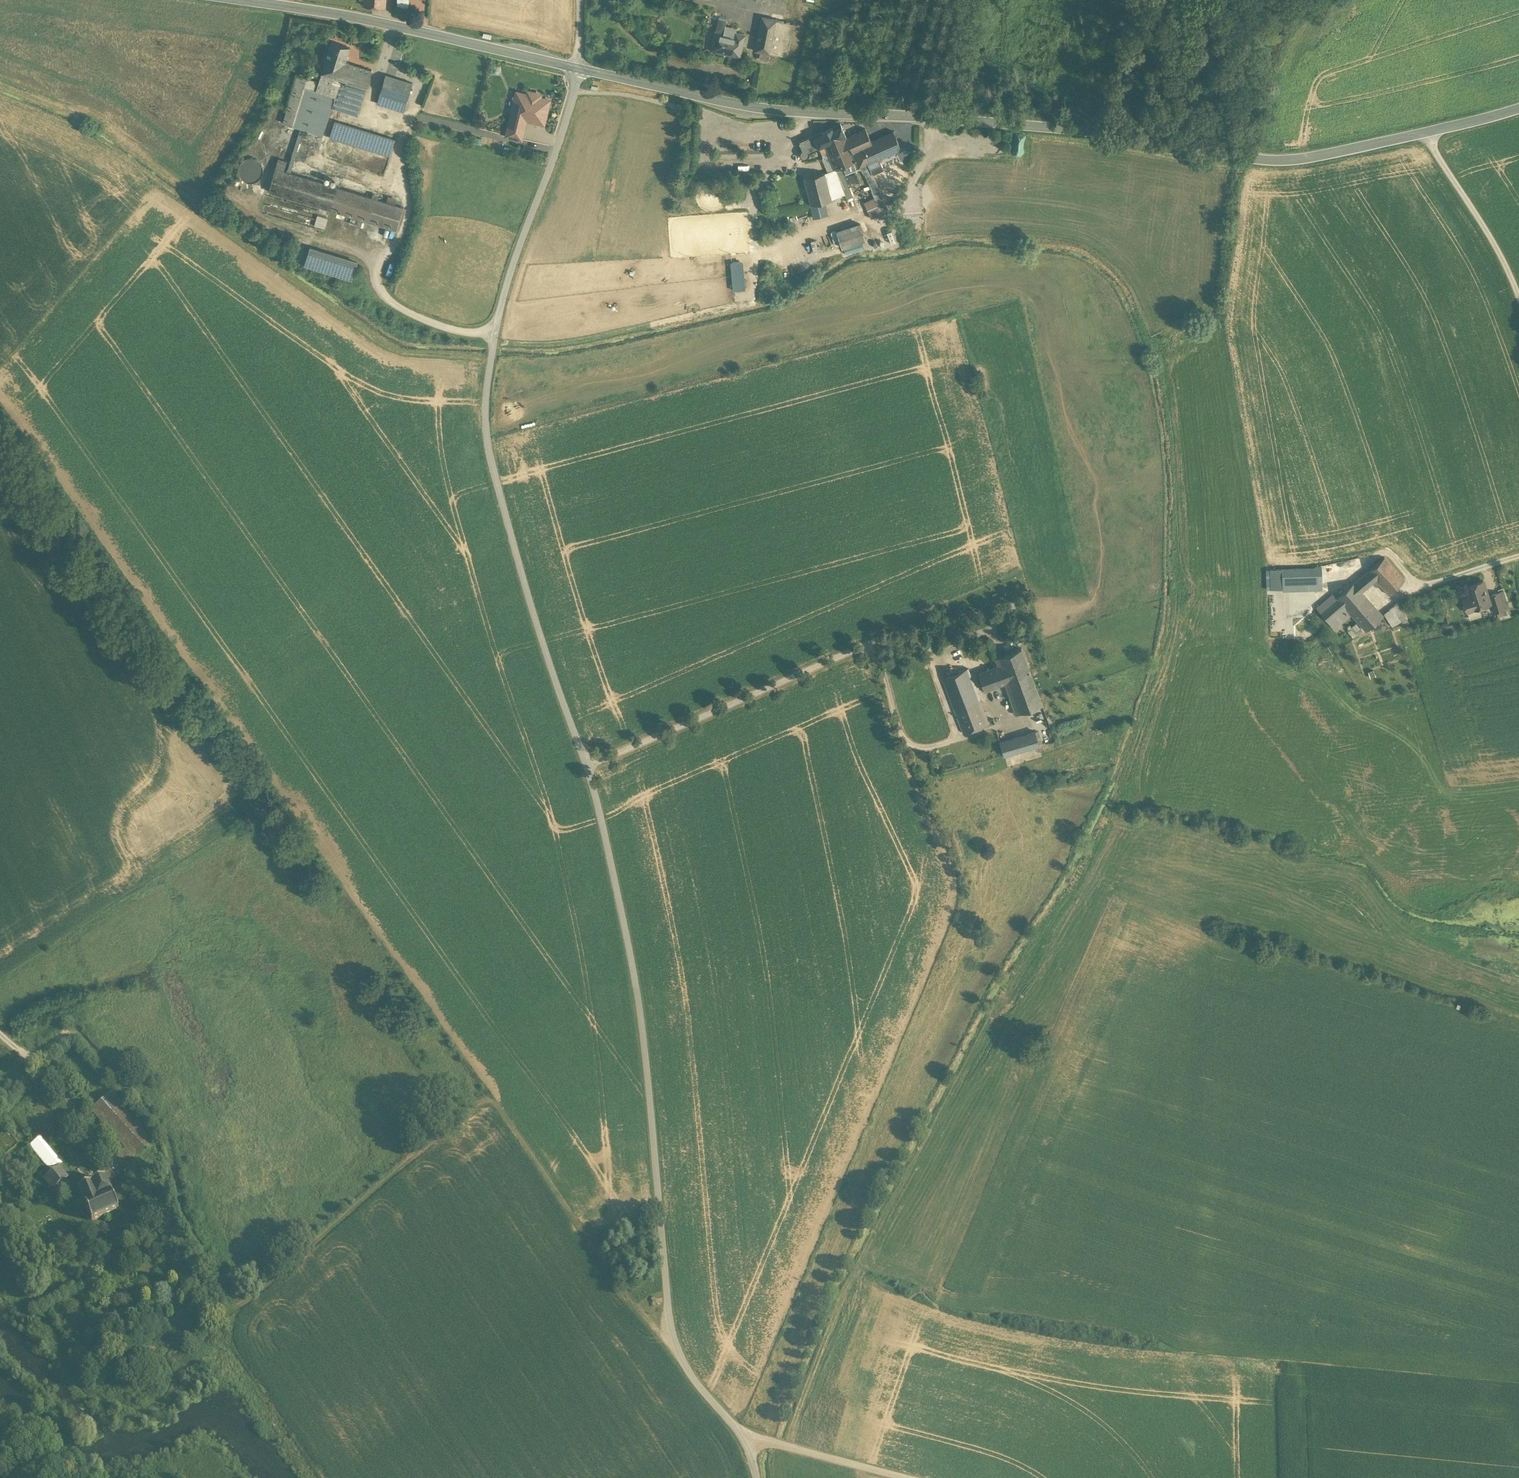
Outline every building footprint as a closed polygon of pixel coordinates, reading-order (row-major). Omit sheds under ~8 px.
[(713,15),(711,15),(710,23),(717,24),(717,25),(719,17),(713,15)] [(727,18),(719,17),(717,25),(717,24),(715,31),(723,33),(727,18)] [(776,19),(762,17),(756,49),(770,52),(776,19)] [(776,19),(770,52),(777,54),(780,40),(784,21),(776,19)] [(735,36),(723,33),(715,31),(711,49),(740,55),(745,34),(736,32),(735,36)] [(780,40),(777,54),(784,55),(787,41),(780,40)] [(350,47),(331,41),(321,73),(340,79),(345,61),(350,47)] [(372,69),(345,61),(340,79),(366,87),(372,69)] [(340,79),(321,73),(319,81),(316,89),(319,90),(336,96),(361,104),(366,87),(340,79)] [(319,81),(298,74),(284,123),(301,128),(313,88),(316,89),(319,81)] [(413,82),(386,74),(380,92),(407,100),(413,82)] [(336,96),(319,90),(306,129),(322,135),(332,107),(336,96)] [(538,93),(530,91),(527,93),(527,95),(520,93),(515,113),(512,112),(509,124),(524,128),(526,119),(544,123),(549,99),(540,97),(540,96),(538,93)] [(407,100),(380,92),(377,103),(404,111),(407,100)] [(361,104),(336,96),(332,107),(358,115),(361,104)] [(395,139),(335,121),(330,137),(390,156),(395,139)] [(840,123),(814,134),(819,148),(826,145),(846,136),(840,123)] [(524,128),(509,124),(507,135),(521,138),(524,128)] [(828,151),(829,153),(850,144),(856,159),(865,155),(868,163),(879,158),(901,149),(893,130),(871,140),(865,128),(846,136),(826,145),(828,151)] [(819,148),(814,134),(798,141),(802,150),(801,150),(800,153),(801,157),(805,158),(808,157),(810,154),(809,152),(819,148)] [(850,144),(829,153),(835,168),(841,166),(851,161),(856,159),(850,144)] [(826,145),(819,148),(822,153),(828,151),(826,145)] [(264,174),(265,169),(263,164),(261,159),(256,156),(251,155),(246,157),(242,159),(239,164),(238,169),(239,174),(242,178),(246,181),(251,182),(256,181),(261,178),(264,174)] [(865,155),(856,159),(859,165),(865,175),(868,181),(875,197),(882,213),(889,210),(872,173),(868,163),(865,155)] [(879,158),(868,163),(872,173),(883,168),(879,158)] [(856,159),(851,161),(861,184),(868,181),(865,175),(859,165),(856,159)] [(868,181),(861,184),(851,161),(841,166),(852,196),(861,192),(865,201),(875,197),(868,181)] [(841,166),(835,168),(825,172),(832,198),(844,194),(846,198),(852,196),(841,166)] [(331,210),(338,187),(276,168),(269,191),(331,210)] [(825,172),(804,177),(811,204),(823,201),(832,199),(832,198),(825,172)] [(403,206),(338,187),(331,210),(396,230),(403,206)] [(328,213),(268,195),(263,212),(323,230),(328,213)] [(875,197),(865,201),(867,206),(866,206),(871,218),(882,213),(875,197)] [(823,201),(811,204),(814,218),(827,214),(823,201)] [(860,223),(837,231),(842,247),(866,239),(860,223)] [(356,267),(308,252),(304,265),(352,279),(356,267)] [(982,377),(976,379),(978,389),(985,387),(982,377)] [(1329,620),(1335,627),(1352,613),(1350,611),(1365,595),(1361,591),(1372,582),(1374,585),(1377,586),(1379,583),(1388,593),(1404,579),(1384,556),(1337,596),(1334,593),(1318,607),(1329,620)] [(1316,567),(1282,568),(1283,577),(1308,577),(1308,588),(1322,587),(1321,565),(1316,566),(1316,567)] [(1282,568),(1270,569),(1273,621),(1288,621),(1286,588),(1308,588),(1308,577),(1283,577),(1282,568)] [(1484,580),(1467,585),(1471,597),(1464,599),(1468,610),(1491,603),(1484,580)] [(1502,602),(1499,592),(1491,594),(1497,611),(1509,608),(1507,600),(1502,602)] [(1365,595),(1350,611),(1352,613),(1365,629),(1382,615),(1365,595)] [(1401,600),(1384,613),(1392,626),(1406,617),(1401,600)] [(1360,627),(1356,622),(1351,626),(1355,631),(1360,627)] [(1355,631),(1351,626),(1347,630),(1354,638),(1358,635),(1355,631)] [(1042,704),(1021,648),(998,657),(1001,664),(1001,665),(1007,682),(1018,712),(1042,704)] [(1001,664),(979,672),(985,690),(1007,682),(1001,665),(1001,664)] [(968,668),(942,678),(954,707),(979,697),(968,668)] [(954,707),(953,707),(963,732),(989,723),(988,722),(989,722),(979,697),(954,707)] [(1035,730),(1000,741),(1004,755),(1039,745),(1037,738),(1035,730)] [(159,1144),(114,1094),(94,1111),(126,1147),(100,1169),(113,1184),(159,1144)] [(60,1167),(37,1140),(30,1145),(53,1173),(60,1167)] [(53,1173),(44,1180),(53,1191),(69,1178),(60,1167),(53,1173)] [(106,1181),(92,1186),(92,1187),(79,1192),(92,1222),(119,1211),(106,1181)] [(648,1304),(648,1307),(651,1310),(656,1310),(658,1306),(658,1302),(654,1300),(650,1300),(648,1304)]
